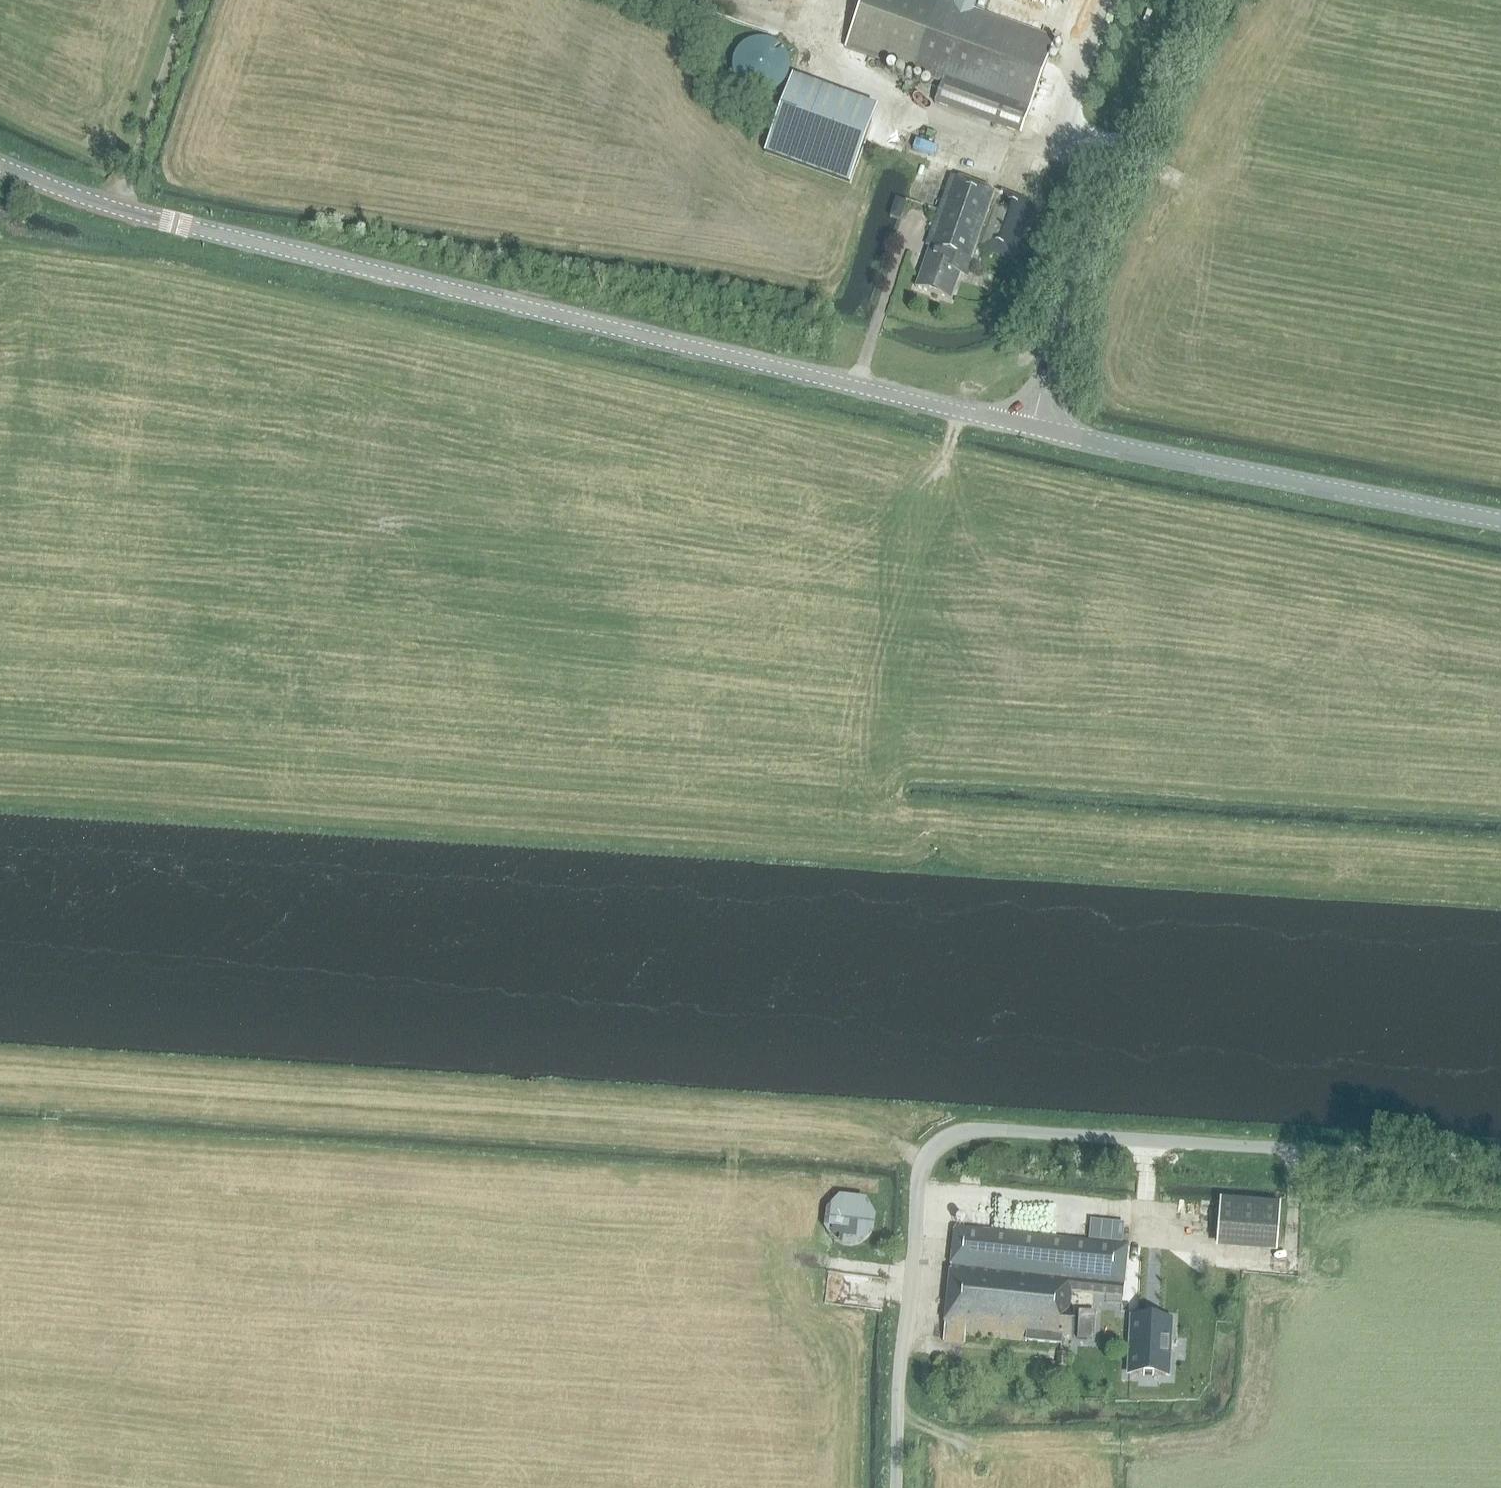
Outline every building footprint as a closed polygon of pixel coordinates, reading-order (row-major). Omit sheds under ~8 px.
[(954,1),(950,0),(861,0),(843,49),(940,84),(933,103),(1019,135),(1055,38),(973,8),(976,0),(954,0),(954,1)] [(787,77),(788,67),(787,57),(782,49),(774,42),(765,39),(755,39),(745,42),(738,49),(733,57),(731,67),(733,77),(738,86),(745,92),(755,95),(765,95),(774,92),(782,86),(787,77)] [(880,111),(794,80),(768,152),(854,183),(880,111)] [(1011,262),(1031,205),(949,175),(924,246),(928,248),(914,287),(949,299),(958,273),(965,275),(970,263),(977,265),(982,251),(1011,262)] [(838,1196),(825,1209),(822,1228),(826,1235),(830,1240),(837,1245),(858,1248),(872,1235),(875,1216),(866,1199),(838,1196)] [(1280,1203),(1218,1197),(1215,1237),(1276,1243),(1280,1203)] [(1120,1297),(1125,1248),(953,1229),(943,1343),(964,1345),(965,1337),(1061,1347),(1062,1339),(1118,1342),(1120,1312),(1069,1309),(1070,1292),(1120,1297)] [(1178,1358),(1184,1303),(1146,1299),(1140,1354),(1178,1358)] [(1066,1354),(1057,1354),(1056,1367),(1065,1367),(1066,1354)]
